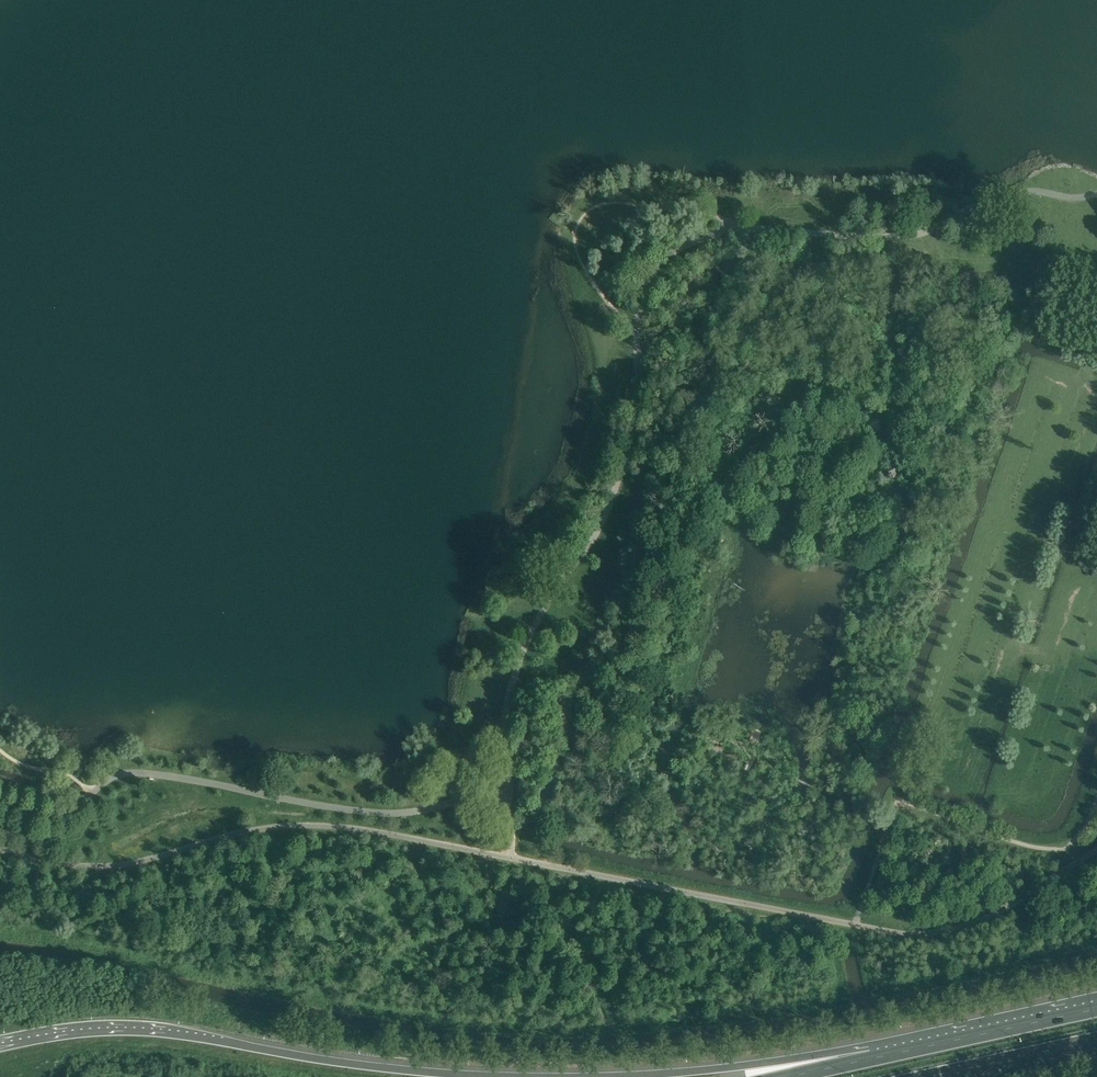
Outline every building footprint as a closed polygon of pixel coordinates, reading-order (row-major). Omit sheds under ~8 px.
[(823,386),(830,381),(826,376),(820,381),(823,386)]
